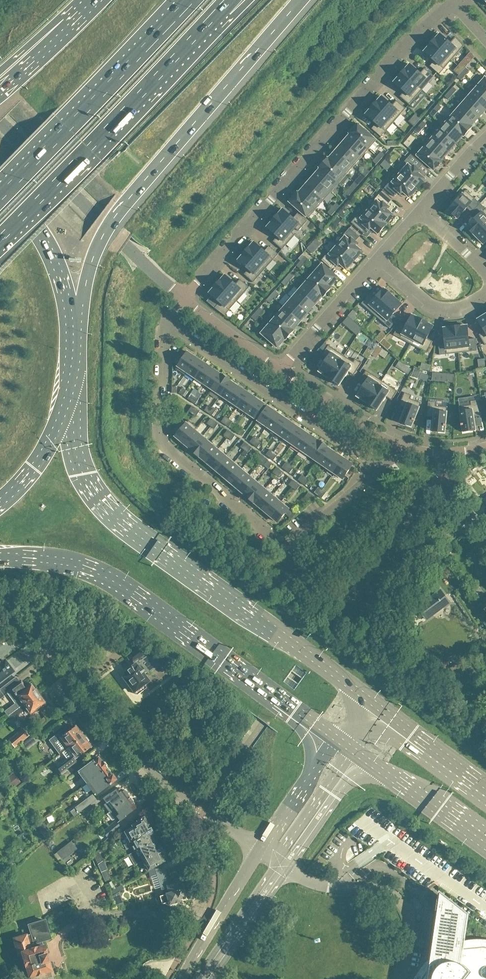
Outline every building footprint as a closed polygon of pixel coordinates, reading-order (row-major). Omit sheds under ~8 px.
[(450,43),(440,34),(431,43),(451,61),(464,46),(456,36),(450,43)] [(439,74),(451,61),(431,43),(424,52),(434,61),(430,66),(439,74)] [(463,60),(458,65),(463,70),(465,67),(468,65),(463,60)] [(410,64),(402,73),(421,90),(434,76),(425,68),(420,73),(410,64)] [(421,90),(402,73),(394,82),(404,91),(400,96),(409,104),(421,90)] [(484,76),(476,84),(485,93),(485,78),(484,76)] [(485,108),(485,93),(476,84),(468,93),(485,108)] [(479,117),(485,109),(485,108),(468,93),(461,102),(479,117)] [(382,96),(374,105),(394,122),(406,108),(396,100),(392,105),(382,96)] [(479,117),(461,102),(453,110),(471,126),(471,125),(479,117)] [(394,122),(374,105),(366,114),(376,123),(372,128),(381,136),(394,122)] [(463,135),(464,136),(472,126),(471,125),(471,126),(453,110),(446,119),(463,135)] [(440,129),(456,143),(463,135),(446,119),(438,128),(439,129),(440,129)] [(358,123),(350,132),(369,149),(376,140),(358,123)] [(439,129),(433,137),(432,138),(448,152),(456,143),(440,129),(439,129)] [(369,149),(350,132),(350,133),(350,134),(343,142),(361,157),(369,149)] [(441,161),(441,160),(448,152),(432,138),(433,137),(431,136),(423,145),(441,161)] [(361,157),(343,142),(336,150),(354,166),(361,157)] [(423,145),(415,154),(434,170),(442,161),(441,160),(441,161),(423,145)] [(354,166),(336,150),(329,158),(328,158),(327,158),(346,174),(354,166)] [(423,164),(411,154),(405,161),(406,163),(398,172),(400,173),(417,188),(425,179),(419,173),(421,171),(418,169),(423,164)] [(346,174),(327,158),(320,167),(339,183),(346,174)] [(339,183),(320,167),(319,167),(320,168),(313,176),(331,192),(339,183)] [(403,191),(410,197),(417,188),(400,173),(393,182),(391,180),(385,188),(394,196),(399,191),(401,193),(403,191)] [(331,192),(313,176),(306,185),(323,200),(331,192)] [(323,200),(306,185),(299,193),(298,192),(297,192),(316,209),(323,200)] [(467,208),(472,212),(480,203),(465,190),(448,210),(458,218),(467,208)] [(381,191),(367,207),(386,224),(387,224),(386,224),(394,215),(387,209),(389,207),(387,205),(391,200),(381,191)] [(316,209),(297,192),(289,201),(308,218),(316,209)] [(485,224),(485,209),(480,203),(472,212),(477,217),(467,226),(475,235),(485,224)] [(379,233),(386,224),(367,207),(360,216),(358,214),(351,222),(363,232),(367,227),(369,229),(371,227),(379,233)] [(283,209),(274,219),(293,236),(295,235),(291,232),(295,228),(298,231),(307,221),(298,213),(293,218),(283,209)] [(338,217),(332,222),(336,226),(341,220),(338,217)] [(282,249),(293,236),(274,219),(267,227),(277,236),(273,241),(282,249)] [(319,227),(322,230),(327,225),(323,222),(319,227)] [(475,235),(483,243),(485,241),(485,224),(475,235)] [(337,245),(354,260),(356,258),(360,253),(362,251),(355,245),(357,243),(355,241),(360,236),(350,227),(343,235),(345,236),(337,245)] [(254,242),(246,251),(266,268),(278,254),(269,246),(264,251),(254,242)] [(310,245),(307,248),(313,253),(316,250),(310,245)] [(340,263),(346,269),(348,267),(353,262),(354,260),(337,245),(330,254),(328,252),(321,260),(331,268),(336,263),(338,265),(340,263)] [(266,268),(246,251),(238,260),(249,269),(244,274),(253,282),(266,268)] [(320,262),(313,271),(331,286),(338,278),(320,262)] [(323,295),(322,296),(323,296),(332,287),(331,286),(313,271),(305,279),(323,295)] [(225,275),(219,282),(238,300),(249,287),(240,279),(236,284),(225,275)] [(323,295),(305,279),(297,289),(299,290),(315,304),(315,303),(322,296),(323,295)] [(224,315),(238,300),(219,282),(209,293),(220,302),(215,308),(224,315)] [(376,316),(393,296),(384,288),(375,298),(370,294),(361,303),(376,316)] [(292,298),(308,312),(315,304),(316,304),(315,303),(315,304),(299,290),(292,298)] [(290,296),(282,306),(284,307),(300,321),(301,321),(300,321),(308,312),(292,298),(290,296)] [(393,314),(402,304),(393,296),(376,316),(390,328),(398,319),(393,314)] [(300,321),(284,307),(277,315),(277,316),(293,330),(293,329),(300,321)] [(277,316),(277,315),(275,314),(267,323),(285,338),(286,339),(294,330),(293,329),(293,330),(277,316)] [(485,344),(485,314),(478,319),(485,331),(479,334),(485,345),(485,344)] [(410,343),(423,320),(412,315),(406,327),(400,323),(394,334),(410,343)] [(348,316),(342,323),(348,327),(353,321),(348,316)] [(427,338),(433,326),(423,320),(410,343),(427,352),(433,341),(427,338)] [(267,323),(260,331),(277,347),(285,338),(267,323)] [(469,339),(467,325),(455,327),(458,352),(477,350),(476,338),(469,339)] [(440,355),(458,352),(455,327),(443,328),(445,342),(438,342),(440,355)] [(372,340),(368,346),(374,350),(377,345),(378,343),(372,340)] [(329,377),(343,355),(328,345),(322,354),(328,358),(320,370),(329,377)] [(374,350),(371,354),(377,357),(382,349),(377,345),(374,350)] [(368,346),(362,355),(368,359),(371,354),(374,350),(368,346)] [(187,372),(196,357),(187,351),(187,352),(185,351),(182,349),(173,362),(178,366),(176,369),(185,375),(187,372)] [(355,358),(353,362),(343,355),(329,377),(328,378),(339,385),(348,371),(353,375),(362,363),(355,358)] [(195,377),(205,363),(196,357),(187,372),(195,377)] [(204,383),(213,369),(205,363),(195,377),(204,383)] [(414,368),(412,375),(418,378),(421,371),(414,368)] [(212,389),(222,374),(221,374),(213,369),(204,383),(212,389)] [(367,402),(381,380),(366,370),(360,380),(365,383),(357,395),(367,402)] [(433,372),(432,380),(440,381),(440,373),(433,372)] [(220,395),(230,380),(222,374),(212,389),(220,395)] [(229,400),(239,386),(231,381),(231,380),(230,380),(220,395),(229,400)] [(397,390),(381,380),(367,402),(366,403),(376,410),(385,396),(391,400),(397,390)] [(237,406),(247,392),(239,386),(229,400),(237,406)] [(246,412),(255,397),(247,392),(237,406),(246,412)] [(399,422),(411,426),(413,420),(414,420),(415,419),(414,419),(420,402),(410,398),(411,394),(404,392),(399,406),(405,408),(399,422)] [(255,397),(246,412),(255,418),(264,403),(255,397)] [(462,425),(463,432),(476,430),(474,415),(480,414),(478,400),(471,401),(471,404),(459,406),(462,424),(461,424),(461,425),(462,425)] [(428,408),(427,416),(434,417),(432,431),(445,433),(445,426),(446,426),(446,424),(447,407),(436,405),(436,402),(429,401),(428,408)] [(258,420),(267,426),(277,412),(268,406),(258,420)] [(285,418),(277,412),(267,426),(275,432),(285,418)] [(293,423),(285,418),(275,432),(284,438),(293,423)] [(195,430),(197,427),(188,420),(186,423),(182,419),(171,431),(176,435),(175,436),(182,441),(183,443),(195,430)] [(302,429),(293,423),(284,438),(292,443),(302,429)] [(310,435),(302,429),(292,443),(300,449),(310,435)] [(195,430),(183,443),(191,449),(190,449),(191,450),(202,436),(195,430)] [(318,440),(310,435),(300,449),(309,455),(319,440),(318,440)] [(199,456),(210,443),(202,436),(191,450),(195,453),(199,456)] [(327,446),(319,440),(309,455),(317,461),(327,446)] [(210,443),(199,456),(199,457),(199,456),(207,462),(218,449),(210,443)] [(328,446),(327,446),(317,461),(326,467),(335,452),(327,447),(328,446)] [(226,456),(218,449),(207,462),(215,469),(226,456)] [(335,452),(326,467),(334,472),(344,458),(335,452)] [(223,475),(234,462),(226,456),(215,469),(218,472),(223,475)] [(353,464),(344,458),(334,472),(343,478),(353,464)] [(241,469),(234,462),(223,475),(230,482),(241,469)] [(249,475),(241,469),(230,482),(238,489),(249,475)] [(257,482),(249,475),(238,489),(245,495),(246,496),(257,482)] [(253,502),(265,489),(257,482),(246,496),(253,502)] [(273,495),(265,489),(253,502),(254,502),(262,508),(273,495)] [(280,502),(273,495),(262,508),(269,515),(280,502)] [(280,502),(269,515),(278,522),(285,512),(289,509),(280,502)] [(289,509),(285,512),(292,518),(296,513),(290,507),(289,509)] [(445,545),(456,536),(452,531),(441,539),(445,545)] [(426,619),(445,605),(436,594),(418,608),(426,619)] [(133,639),(126,644),(129,648),(136,643),(133,639)] [(131,662),(144,653),(140,647),(127,657),(131,662)] [(148,680),(144,674),(145,673),(145,672),(147,671),(149,673),(161,664),(152,652),(139,661),(143,666),(141,668),(137,662),(132,666),(131,666),(131,667),(125,671),(125,672),(126,671),(128,673),(126,675),(125,676),(124,678),(125,679),(135,693),(136,693),(137,694),(138,693),(147,687),(144,684),(148,680)] [(5,660),(0,664),(0,681),(13,671),(5,660)] [(18,677),(17,676),(0,689),(0,699),(4,696),(0,690),(18,677)] [(8,715),(38,693),(35,689),(32,684),(31,685),(30,684),(26,687),(22,682),(8,693),(16,703),(5,711),(8,715)] [(31,714),(45,703),(44,702),(45,701),(42,697),(40,697),(38,693),(8,715),(11,720),(27,708),(31,714)] [(60,753),(64,750),(68,747),(83,737),(82,736),(83,733),(81,731),(78,731),(75,727),(67,732),(64,728),(49,740),(59,754),(60,753)] [(21,729),(8,740),(15,748),(28,736),(21,729)] [(75,759),(91,747),(87,743),(88,740),(86,737),(83,738),(83,737),(68,747),(64,750),(60,753),(62,752),(68,761),(56,770),(60,774),(72,766),(77,762),(75,759)] [(97,751),(104,747),(102,742),(95,746),(97,751)] [(87,784),(107,769),(107,768),(106,767),(106,765),(105,762),(103,762),(102,761),(101,761),(98,757),(93,761),(82,769),(77,762),(72,766),(77,773),(78,772),(87,784)] [(65,782),(77,773),(72,766),(60,774),(65,782)] [(94,793),(95,795),(116,779),(112,774),(111,774),(107,769),(87,784),(94,793)] [(12,772),(4,779),(12,789),(21,783),(12,772)] [(71,786),(78,780),(73,776),(67,782),(71,786)] [(109,811),(129,796),(123,789),(121,791),(119,787),(109,794),(109,793),(103,798),(106,802),(103,804),(109,811)] [(70,811),(73,816),(86,806),(96,799),(93,794),(70,811)] [(125,815),(134,808),(132,805),(134,803),(133,802),(133,801),(133,800),(132,798),(130,797),(129,796),(109,811),(114,818),(116,816),(119,820),(125,816),(125,815)] [(101,800),(98,797),(86,806),(88,809),(101,800)] [(121,843),(150,827),(149,825),(151,824),(147,816),(145,818),(144,817),(136,821),(137,822),(131,825),(132,827),(124,831),(126,836),(119,840),(121,843)] [(115,821),(103,832),(108,838),(120,827),(119,826),(116,823),(115,821)] [(43,822),(38,826),(43,834),(49,830),(43,822)] [(136,849),(156,838),(150,827),(121,843),(123,847),(125,846),(126,849),(134,845),(136,849)] [(137,862),(161,849),(156,838),(136,849),(137,850),(129,854),(133,863),(137,861),(137,862)] [(63,847),(57,852),(61,857),(68,853),(63,847)] [(161,863),(167,859),(161,849),(137,862),(140,867),(145,864),(148,870),(161,863)] [(98,864),(103,860),(98,852),(94,856),(98,864)] [(107,869),(103,860),(98,864),(101,871),(107,869)] [(168,885),(161,863),(148,870),(151,876),(157,875),(163,895),(159,895),(162,904),(169,902),(169,903),(179,901),(178,897),(183,896),(181,890),(182,890),(180,882),(168,885)] [(115,888),(111,881),(107,884),(110,891),(115,888)] [(112,895),(124,888),(122,884),(115,888),(110,891),(112,895)] [(119,892),(112,896),(116,905),(123,905),(119,892)] [(485,939),(479,939),(476,939),(474,939),(471,939),(468,940),(464,940),(467,914),(450,900),(441,893),(432,956),(431,956),(427,961),(424,963),(421,967),(419,970),(417,972),(414,977),(413,978),(485,978),(485,939)] [(51,970),(53,969),(54,966),(52,961),(49,960),(48,960),(44,946),(42,946),(40,942),(52,939),(46,919),(27,924),(30,934),(14,939),(18,953),(20,954),(23,953),(30,976),(31,976),(32,978),(47,978),(47,977),(51,976),(50,971),(52,970),(51,970)]
